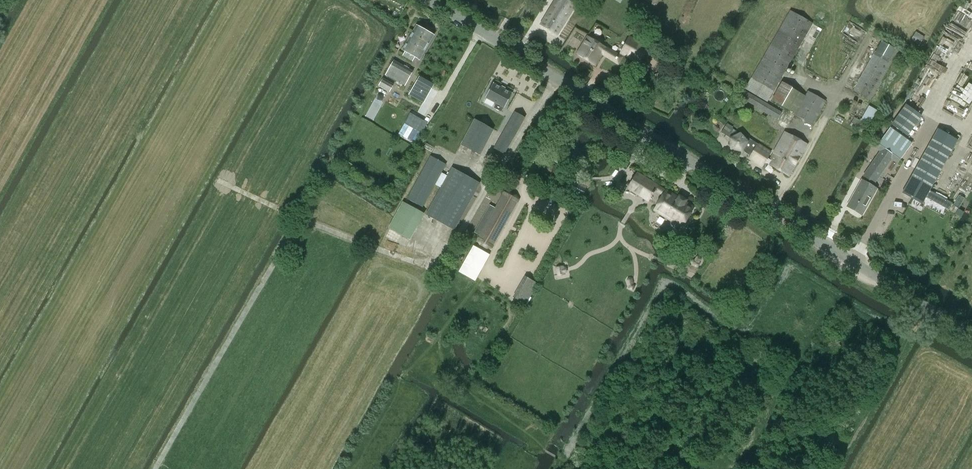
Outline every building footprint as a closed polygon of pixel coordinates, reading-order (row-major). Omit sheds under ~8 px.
[(575,5),(567,0),(555,0),(540,25),(557,35),(575,5)] [(791,11),(752,78),(745,89),(767,101),(812,23),(791,11)] [(420,59),(434,35),(416,26),(403,50),(405,51),(403,55),(413,61),(415,57),(420,59)] [(919,45),(924,37),(916,32),(910,40),(919,45)] [(639,63),(648,46),(629,37),(619,55),(606,47),(587,36),(576,54),(595,66),(602,54),(618,64),(624,55),(639,63)] [(947,57),(949,50),(952,43),(941,39),(935,52),(947,57)] [(881,41),(873,55),(853,90),(868,98),(895,49),(881,41)] [(405,85),(410,76),(413,72),(394,61),(386,75),(405,85)] [(393,85),(383,79),(379,86),(389,92),(393,85)] [(431,88),(417,80),(409,94),(423,102),(431,88)] [(794,115),(806,96),(782,82),(771,100),(794,115)] [(504,108),(512,93),(493,83),(485,98),(496,104),(493,108),(501,112),(504,108)] [(744,90),(740,98),(777,120),(782,112),(744,90)] [(812,125),(826,101),(808,91),(806,96),(794,115),(812,125)] [(891,125),(907,136),(922,116),(906,104),(891,125)] [(869,106),(860,121),(867,125),(870,127),(879,112),(869,106)] [(504,154),(525,118),(514,112),(494,148),(504,154)] [(415,126),(421,116),(417,113),(411,123),(415,126)] [(420,128),(426,118),(421,116),(416,126),(420,128)] [(854,117),(850,125),(862,133),(867,125),(860,121),(854,117)] [(424,131),(430,121),(426,118),(420,128),(424,131)] [(494,129),(475,119),(461,145),(480,155),(494,129)] [(727,124),(721,132),(731,139),(740,134),(731,128),(732,127),(727,124)] [(878,144),(884,148),(863,176),(870,181),(868,183),(862,180),(847,206),(862,215),(877,189),(872,186),(893,155),(900,159),(912,143),(890,127),(878,144)] [(902,193),(922,204),(957,140),(937,129),(902,193)] [(747,142),(742,150),(751,156),(749,158),(762,167),(764,163),(767,164),(789,176),(807,144),(785,132),(770,160),(766,158),(770,152),(748,138),(746,141),(747,142)] [(740,134),(731,139),(732,148),(742,150),(747,142),(746,141),(740,134)] [(441,172),(446,164),(431,156),(407,199),(422,207),(435,184),(441,172)] [(454,230),(480,183),(452,168),(448,176),(441,188),(426,214),(454,230)] [(441,188),(448,176),(441,172),(435,184),(441,188)] [(637,172),(627,188),(649,201),(655,190),(663,195),(654,209),(675,223),(672,227),(672,228),(672,229),(672,230),(673,230),(674,230),(675,230),(676,229),(678,225),(682,227),(694,207),(685,202),(686,200),(679,196),(678,198),(666,190),(665,191),(658,186),(637,172)] [(504,192),(495,208),(490,205),(474,232),(480,235),(477,239),(480,244),(485,247),(491,247),(518,199),(516,194),(510,191),(504,192)] [(943,192),(939,201),(947,204),(951,196),(943,192)] [(409,239),(422,212),(401,202),(387,229),(409,239)] [(490,255),(473,246),(459,271),(474,280),(475,281),(477,277),(490,255)] [(697,257),(692,265),(696,268),(701,260),(697,257)] [(556,266),(556,267),(556,268),(558,276),(564,275),(564,273),(567,272),(566,268),(563,269),(563,266),(558,267),(558,266),(556,266)] [(526,277),(513,299),(525,306),(538,284),(532,280),(526,277)] [(634,282),(633,278),(630,277),(627,278),(626,281),(628,285),(629,286),(628,288),(633,290),(635,286),(633,284),(634,282)]
